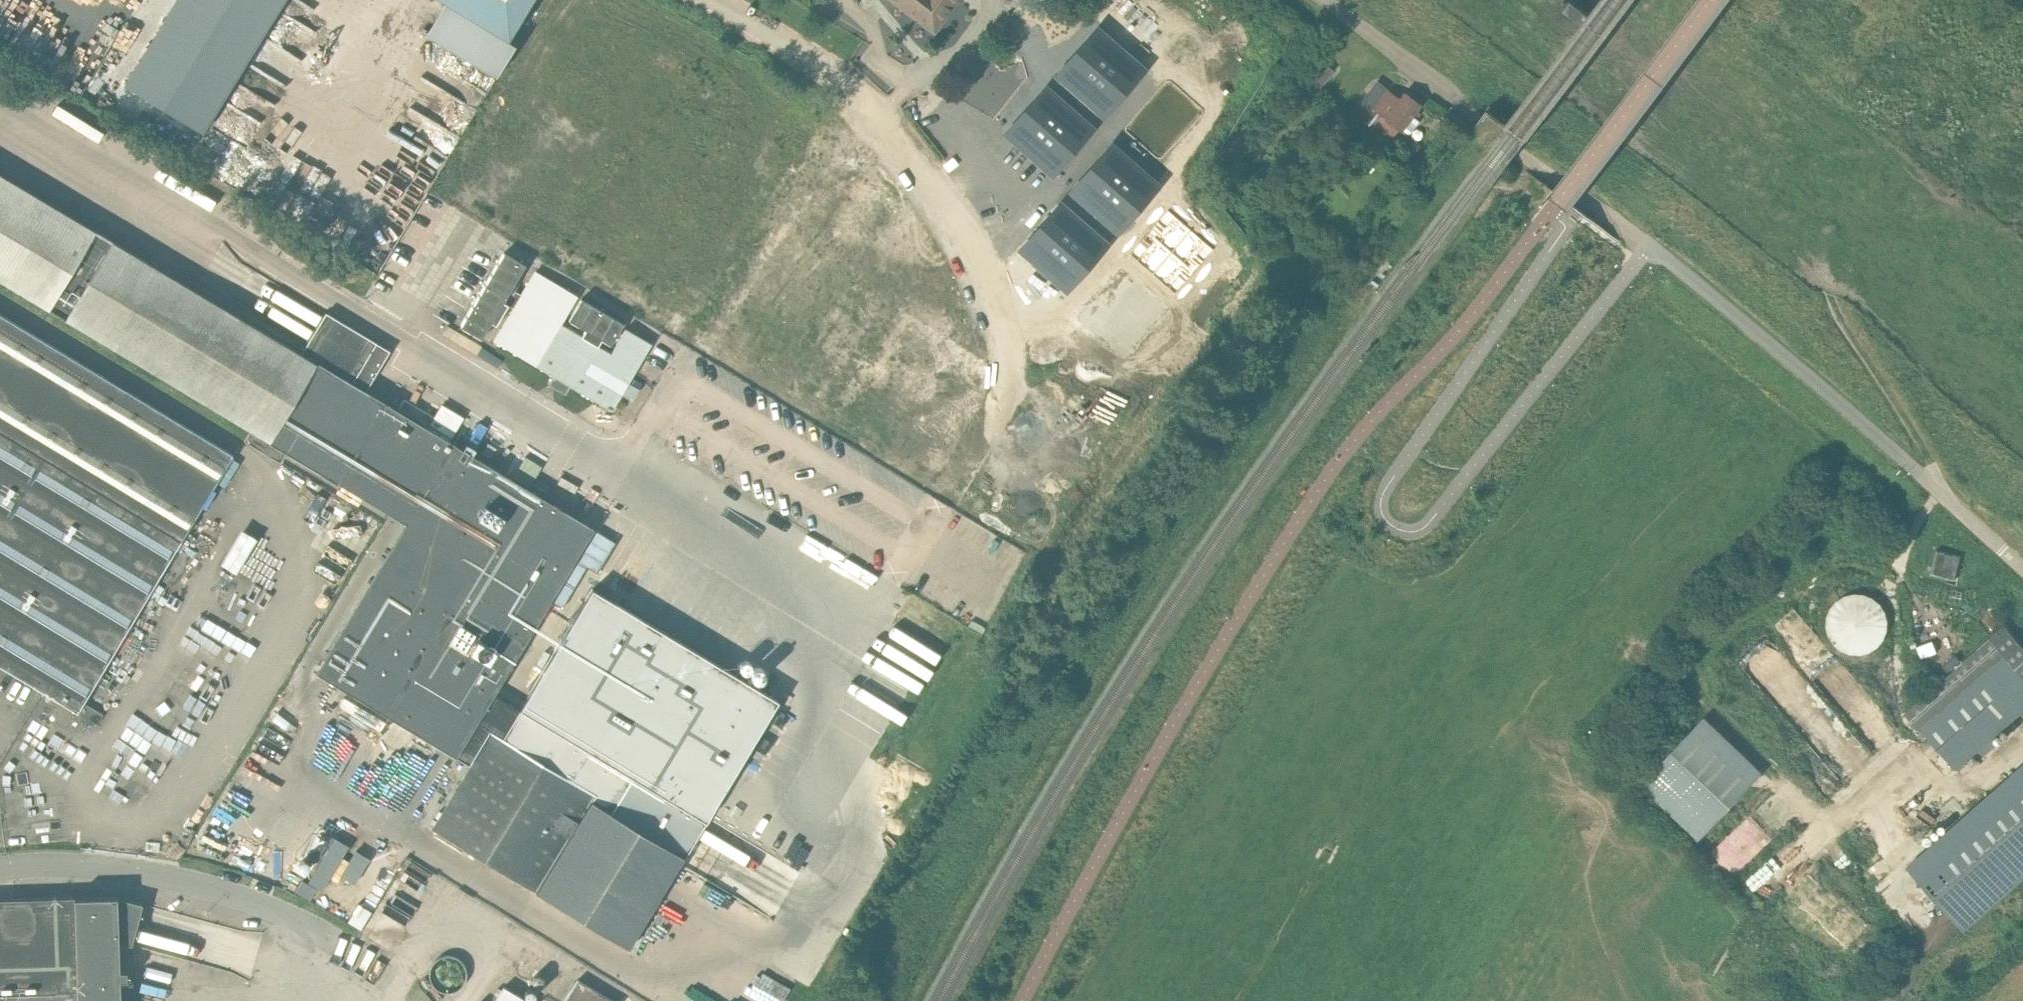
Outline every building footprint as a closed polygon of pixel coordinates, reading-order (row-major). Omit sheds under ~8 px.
[(446,1),(427,34),(498,77),(517,44),(508,39),(532,0),(444,0),(446,1)] [(934,30),(957,0),(895,0),(934,30)] [(1097,30),(1078,52),(1100,71),(1119,49),(1097,30)] [(1119,49),(1100,71),(1123,91),(1142,69),(1119,49)] [(1078,52),(1059,74),(1081,93),(1100,71),(1078,52)] [(111,58),(89,93),(117,109),(138,75),(111,58)] [(1309,82),(1319,90),(1332,71),(1323,63),(1309,82)] [(1100,71),(1081,93),(1104,113),(1123,91),(1100,71)] [(1364,105),(1356,115),(1390,140),(1400,126),(1403,128),(1413,114),(1416,117),(1420,112),(1415,109),(1419,104),(1405,93),(1400,99),(1388,90),(1385,94),(1375,86),(1362,103),(1364,105)] [(1045,89),(1026,110),(1049,130),(1068,108),(1045,89)] [(159,138),(179,146),(197,102),(177,93),(159,138)] [(1068,108),(1049,130),(1071,149),(1090,128),(1068,108)] [(1026,110),(1007,132),(1030,152),(1049,130),(1026,110)] [(1049,130),(1030,152),(1052,171),(1071,149),(1049,130)] [(1111,146),(1092,168),(1115,187),(1134,165),(1111,146)] [(1134,165),(1115,187),(1137,207),(1156,185),(1134,165)] [(1092,168),(1073,190),(1096,209),(1115,187),(1092,168)] [(409,525),(320,674),(457,756),(494,694),(552,601),(563,607),(587,565),(597,572),(616,541),(367,391),(391,351),(327,312),(303,353),(0,173),(0,280),(409,525)] [(1115,187),(1096,209),(1118,228),(1137,207),(1115,187)] [(1061,205),(1042,227),(1064,246),(1083,224),(1061,205)] [(1169,210),(1150,232),(1172,251),(1191,229),(1169,210)] [(1083,224),(1064,246),(1086,266),(1105,244),(1083,224)] [(1042,227),(1022,249),(1045,268),(1064,246),(1042,227)] [(1191,229),(1172,251),(1194,271),(1213,249),(1191,229)] [(1150,232),(1131,254),(1153,273),(1172,251),(1150,232)] [(1064,246),(1045,268),(1067,287),(1086,266),(1064,246)] [(757,372),(810,286),(749,249),(696,335),(757,372)] [(1172,251),(1153,273),(1175,293),(1194,271),(1172,251)] [(463,323),(461,326),(482,337),(484,334),(491,322),(495,324),(508,304),(515,308),(501,331),(496,341),(495,341),(499,343),(530,362),(553,375),(549,383),(566,393),(570,385),(613,410),(622,394),(628,398),(635,396),(639,389),(639,388),(631,384),(629,383),(652,343),(626,327),(611,353),(598,345),(601,338),(611,344),(623,323),(582,299),(569,320),(586,329),(583,334),(582,336),(561,324),(578,296),(536,272),(523,294),(512,288),(525,264),(504,252),(463,323)] [(1144,292),(1125,314),(1147,334),(1167,312),(1144,292)] [(1103,295),(1084,317),(1106,336),(1125,314),(1103,295)] [(78,712),(235,451),(0,312),(0,666),(78,712)] [(1125,314),(1106,336),(1128,356),(1147,334),(1125,314)] [(882,447),(934,361),(871,323),(819,409),(882,447)] [(1075,335),(1056,357),(1078,376),(1097,354),(1075,335)] [(236,529),(215,563),(231,572),(251,538),(236,529)] [(1966,566),(1963,563),(1959,562),(1961,555),(1936,548),(1928,574),(1951,581),(1950,584),(1956,585),(1961,569),(1965,570),(1966,566)] [(471,765),(433,829),(629,947),(779,700),(593,588),(520,709),(494,694),(457,756),(471,765)] [(1889,627),(1889,622),(1889,617),(1887,612),(1885,607),(1881,602),(1876,598),(1871,595),(1865,593),(1859,592),(1853,592),(1848,593),(1843,595),(1839,598),(1835,602),(1831,606),(1829,611),(1827,617),(1826,624),(1827,630),(1829,636),(1832,641),(1836,645),(1840,649),(1844,651),(1849,653),(1854,654),(1860,654),(1866,653),(1872,651),(1877,647),(1882,643),(1885,638),(1888,633),(1889,627)] [(919,674),(933,650),(876,617),(870,627),(878,632),(870,646),(919,674)] [(1907,713),(1957,769),(2022,711),(2022,645),(2005,625),(1990,638),(1991,639),(1907,713)] [(1961,660),(1956,655),(1943,666),(1948,672),(1961,660)] [(899,708),(903,698),(853,677),(849,687),(899,708)] [(1762,772),(1703,716),(1641,781),(1700,838),(1762,772)] [(1909,869),(1962,929),(2022,875),(2022,768),(1909,869)] [(335,837),(309,882),(323,890),(335,869),(342,873),(349,861),(342,857),(349,846),(335,837)] [(342,873),(341,875),(355,883),(370,858),(356,850),(349,861),(342,873)] [(119,978),(126,978),(126,970),(119,970),(118,939),(131,943),(143,902),(116,895),(0,898),(0,1000),(120,1000),(119,978)] [(668,942),(664,949),(674,956),(697,918),(666,900),(648,930),(668,942)] [(359,903),(348,921),(361,930),(373,911),(359,903)] [(574,978),(560,1000),(613,1000),(574,978)] [(503,986),(494,1000),(528,1000),(503,986)] [(713,986),(706,997),(708,999),(707,1000),(736,1000),(713,986)]
